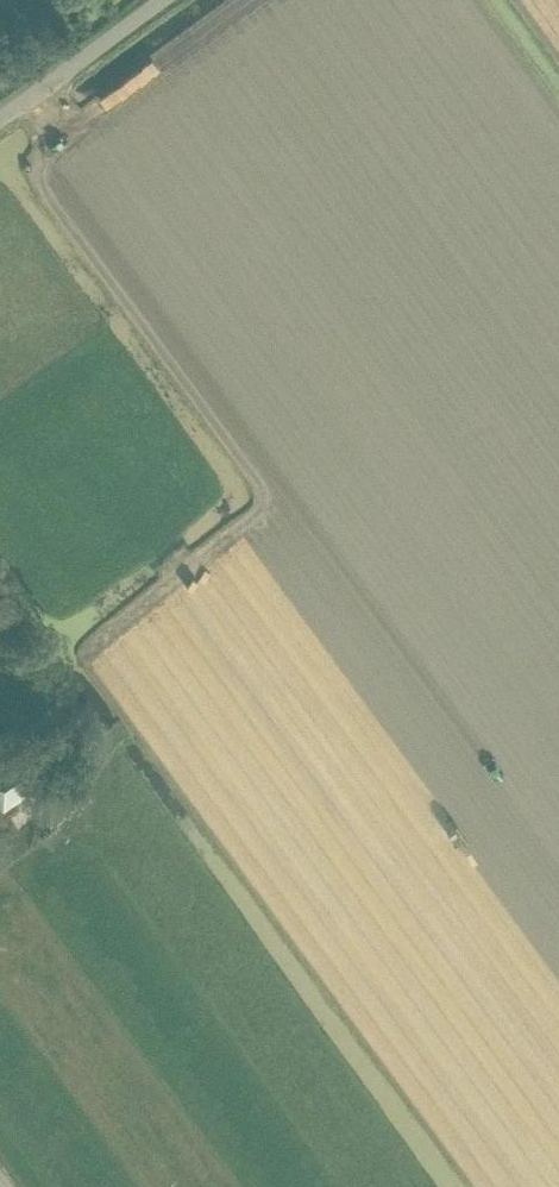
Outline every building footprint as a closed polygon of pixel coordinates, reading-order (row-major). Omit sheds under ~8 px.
[(26,749),(0,769),(0,804),(4,810),(48,780),(26,749)]
